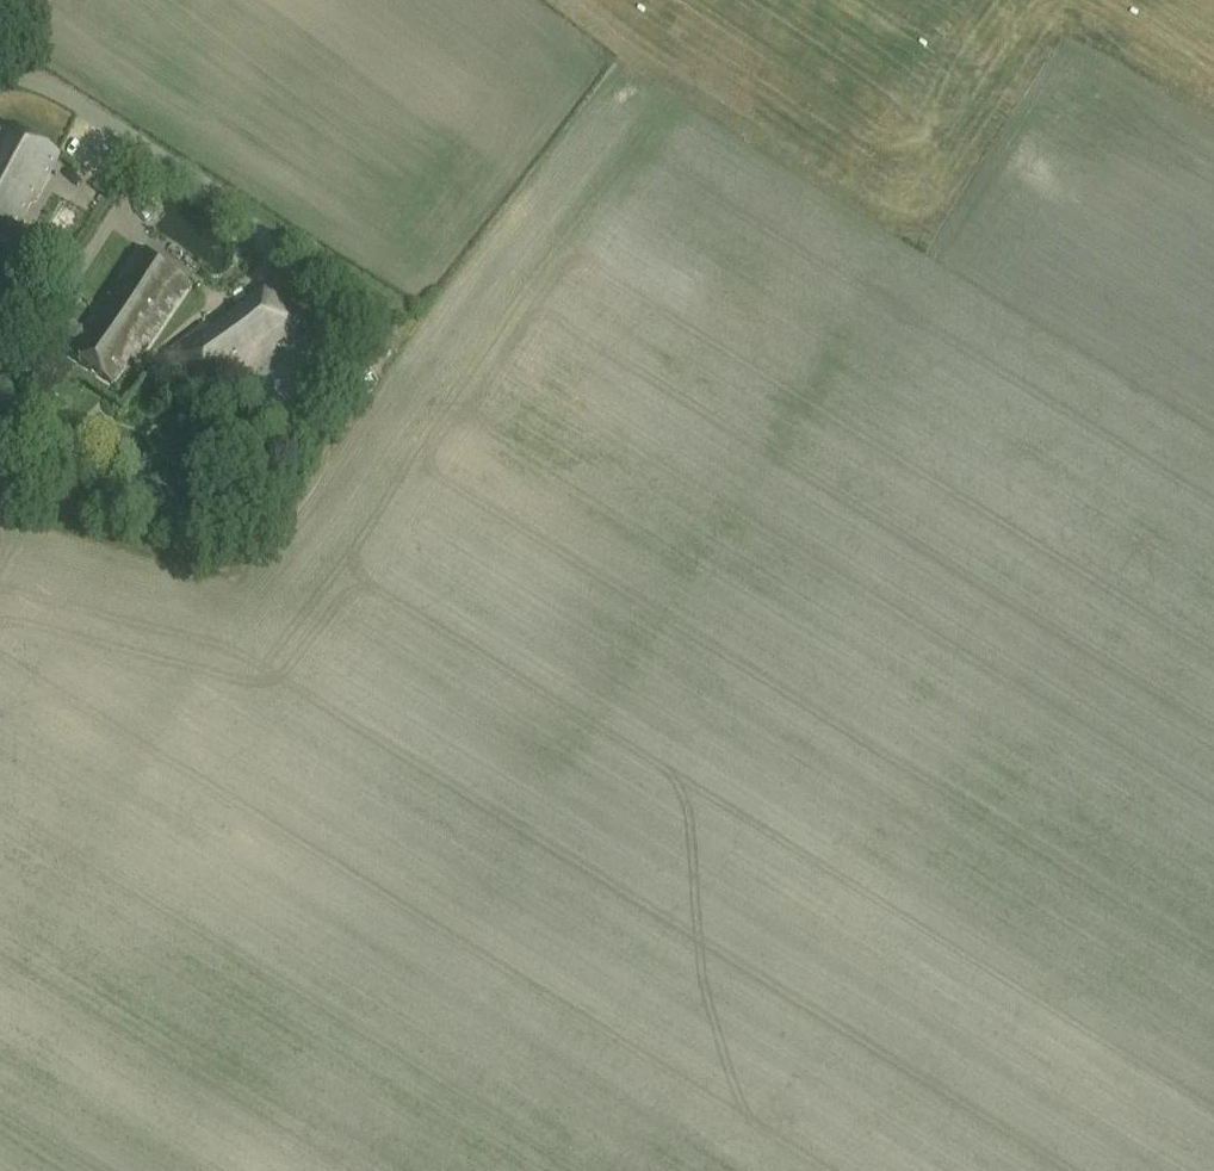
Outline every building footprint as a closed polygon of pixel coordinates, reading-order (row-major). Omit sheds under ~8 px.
[(3,124),(0,130),(0,242),(8,247),(58,154),(3,124)] [(76,340),(67,353),(112,384),(132,357),(135,360),(144,347),(147,349),(192,285),(142,249),(84,329),(64,315),(57,326),(76,340)] [(201,399),(304,322),(277,286),(210,336),(202,326),(167,353),(201,399)]
